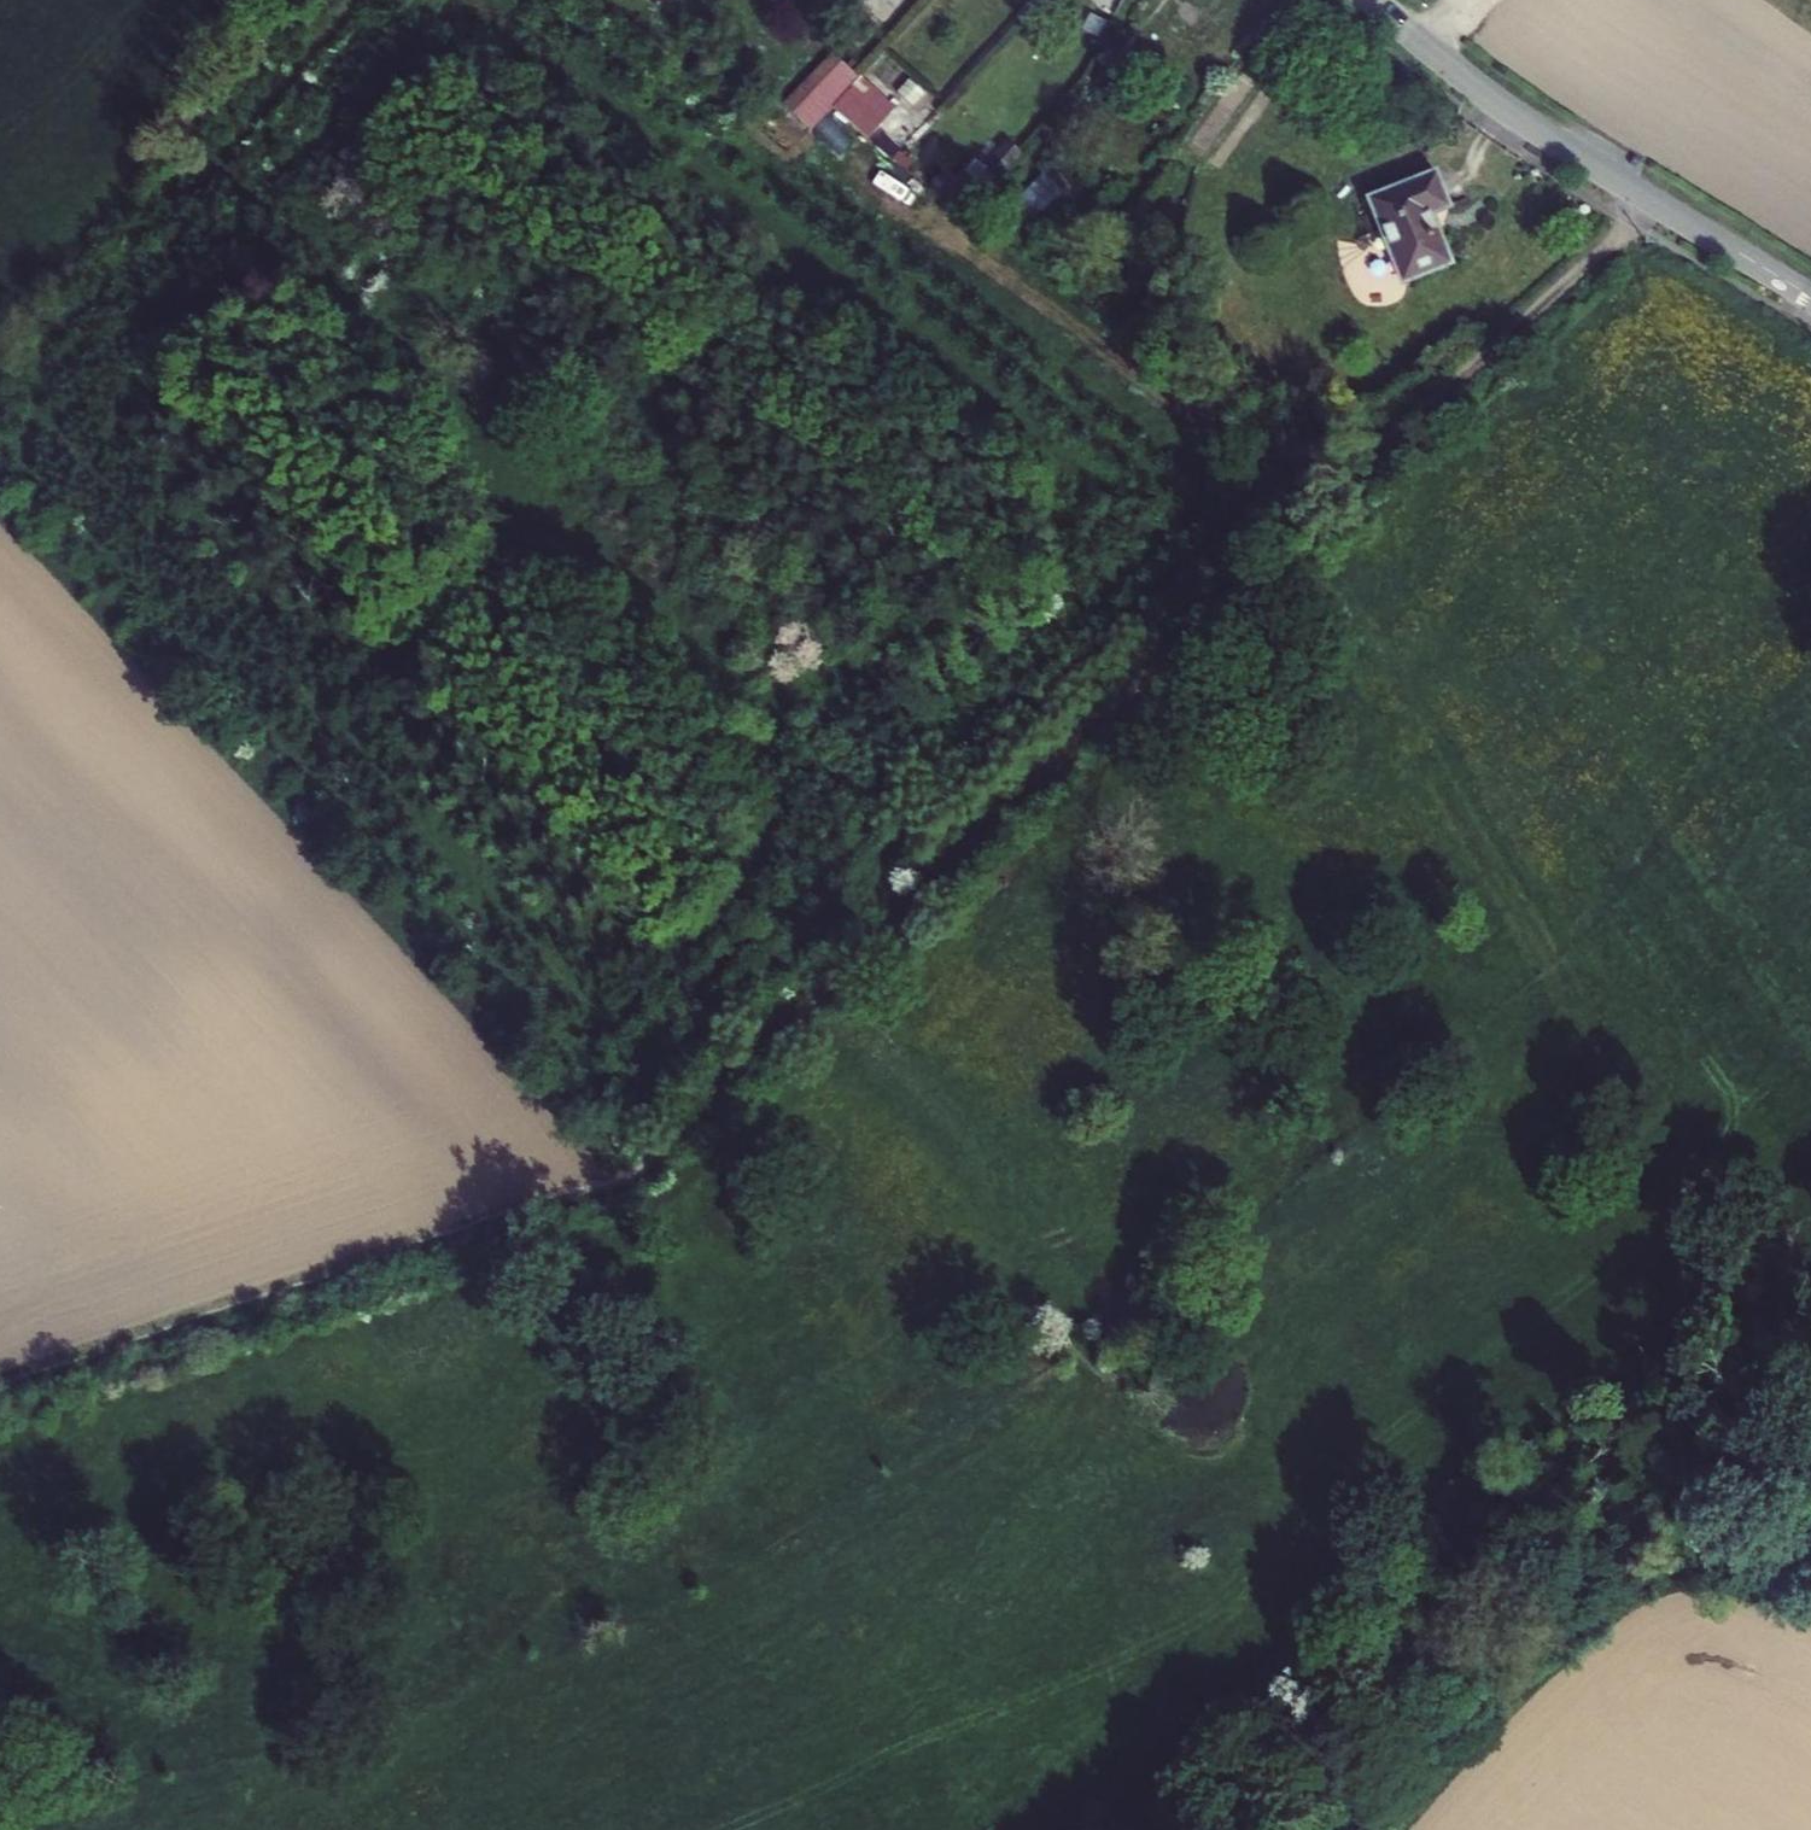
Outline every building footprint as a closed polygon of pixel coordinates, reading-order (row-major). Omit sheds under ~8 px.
[(837,50),(785,104),(814,132),(837,107),(871,139),(899,110),(837,50)] [(1003,149),(971,188),(996,208),(1050,141),(1035,131),(1013,157),(1003,149)] [(1465,194),(1454,160),(1391,179),(1397,200),(1416,263),(1464,249),(1449,200),(1465,194)] [(1039,220),(1067,187),(1049,171),(1020,204),(1039,220)] [(1396,269),(1416,263),(1397,200),(1378,206),(1396,269)]
